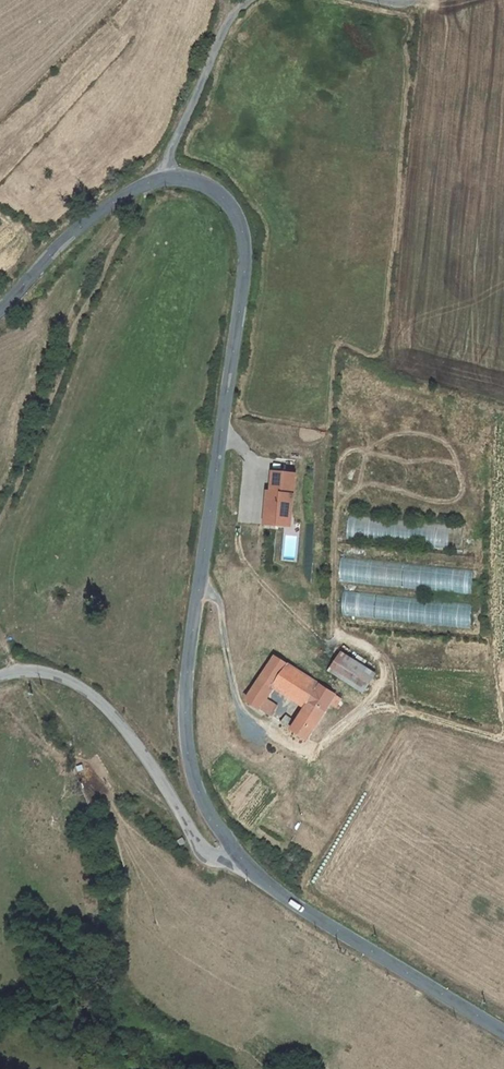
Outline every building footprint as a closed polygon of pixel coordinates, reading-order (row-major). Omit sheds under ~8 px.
[(294,475),(273,472),(270,493),(266,492),(262,524),(273,525),(277,516),(289,518),(294,475)] [(277,516),(273,525),(287,527),(289,518),(277,516)] [(349,516),(347,536),(461,550),(463,530),(349,516)] [(341,557),(339,582),(472,594),(474,569),(341,557)] [(341,618),(470,625),(472,601),(343,594),(341,618)] [(343,652),(331,670),(364,693),(377,674),(343,652)] [(277,705),(269,700),(276,688),(290,666),(276,657),(247,702),(270,716),(277,705)] [(313,679),(290,666),(276,688),(308,708),(321,685),(313,679)] [(321,685),(308,708),(299,723),(289,717),(283,725),(307,740),(329,705),(334,708),(340,697),(321,685)]
